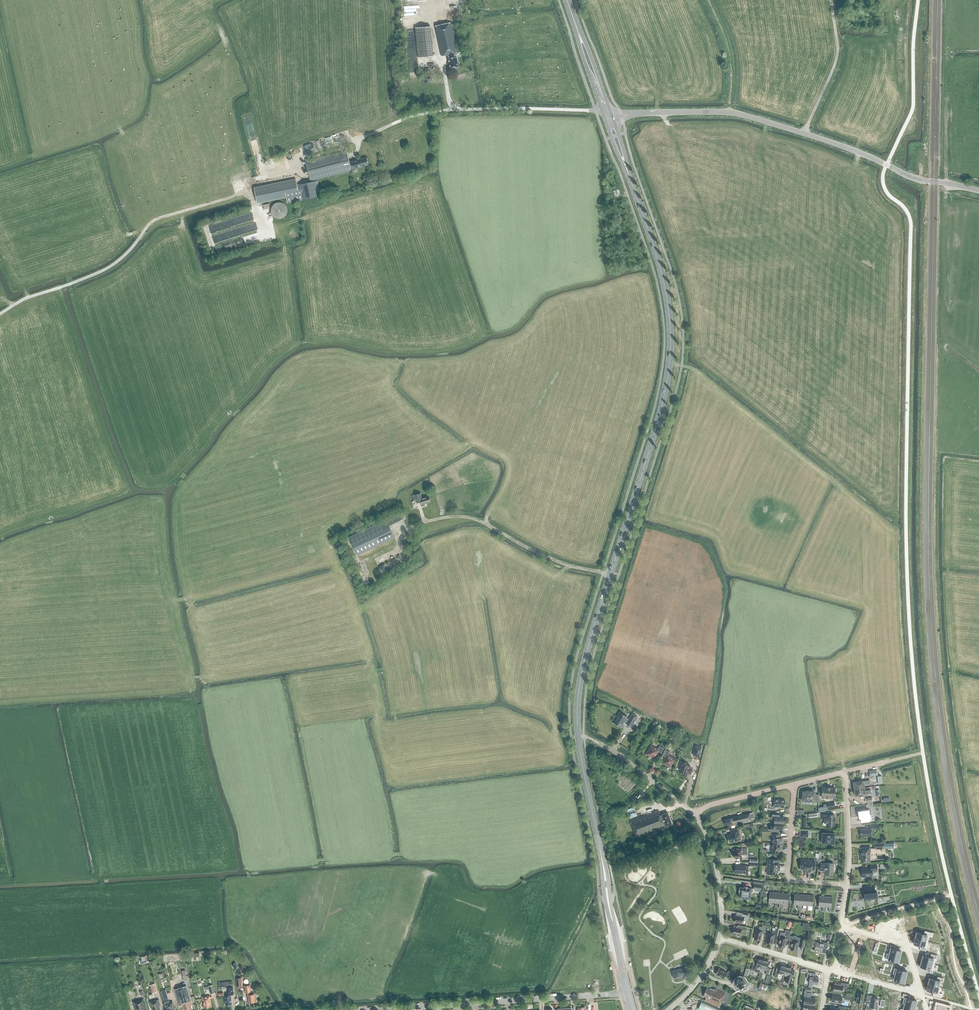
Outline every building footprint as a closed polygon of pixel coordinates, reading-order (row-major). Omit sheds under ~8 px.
[(457,53),(451,22),(435,26),(442,56),(448,55),(448,58),(450,68),(458,66),(456,56),(455,57),(455,53),(457,53)] [(433,56),(430,26),(415,28),(418,57),(433,56)] [(353,152),(351,146),(346,147),(346,151),(305,162),(310,181),(351,171),(351,169),(368,165),(367,158),(352,162),(349,162),(347,154),(353,152)] [(257,204),(286,198),(287,203),(318,197),(315,181),(297,185),(296,179),(254,187),(257,204)] [(280,203),(279,203),(278,203),(276,203),(275,204),(274,205),(273,206),(272,207),(271,208),(271,209),(271,211),(271,212),(271,213),(272,215),(273,216),(274,217),(275,218),(276,218),(278,219),(279,219),(280,219),(282,218),(283,218),(284,217),(285,216),(286,215),(287,213),(287,212),(287,211),(287,209),(286,207),(285,206),(284,205),(283,204),(282,203),(280,203)] [(217,248),(233,245),(232,238),(216,242),(217,248)] [(413,501),(416,500),(417,502),(420,501),(421,505),(431,502),(429,496),(422,498),(421,493),(412,496),(413,501)] [(403,519),(398,512),(378,521),(378,523),(348,537),(357,556),(395,538),(389,525),(403,519)] [(627,717),(619,712),(617,716),(618,717),(614,723),(621,727),(624,721),(627,722),(626,724),(631,727),(637,717),(632,714),(629,719),(626,718),(627,717)] [(658,749),(650,746),(648,750),(647,750),(645,754),(650,756),(655,758),(658,752),(661,754),(664,748),(659,746),(658,749)] [(701,747),(695,746),(693,755),(699,757),(701,747)] [(669,752),(665,750),(662,755),(665,757),(662,763),(667,765),(667,766),(671,768),(673,764),(673,763),(675,759),(668,755),(669,752)] [(686,763),(681,761),(679,766),(681,767),(679,770),(682,772),(681,774),(686,776),(687,773),(690,774),(692,769),(689,768),(690,766),(686,764),(686,763)] [(853,782),(854,789),(864,788),(863,785),(870,784),(869,780),(853,782)] [(825,786),(824,786),(823,787),(822,787),(822,797),(826,798),(827,798),(829,798),(834,798),(834,793),(835,792),(835,790),(834,790),(835,787),(826,787),(825,786)] [(644,794),(639,790),(633,797),(638,801),(644,794)] [(811,791),(807,791),(807,792),(803,792),(802,800),(813,801),(813,802),(818,803),(818,795),(814,794),(814,793),(811,792),(811,791)] [(872,797),(865,798),(865,802),(867,802),(867,803),(867,805),(868,805),(872,804),(873,804),(875,803),(875,797),(872,797)] [(785,800),(774,799),(773,806),(770,806),(769,809),(776,810),(776,807),(785,807),(785,800)] [(870,815),(869,809),(857,811),(859,819),(860,818),(861,822),(872,820),(871,814),(870,815)] [(660,816),(658,810),(630,820),(636,838),(661,829),(661,828),(665,826),(672,824),(668,812),(660,815),(661,816),(660,816)] [(755,818),(753,812),(728,819),(724,820),(725,825),(727,824),(727,826),(737,824),(737,825),(741,824),(740,823),(742,823),(742,821),(755,818)] [(780,814),(778,814),(771,813),(771,819),(774,819),(774,822),(783,823),(784,817),(780,817),(780,814)] [(826,825),(834,826),(834,823),(835,823),(835,818),(834,818),(834,815),(827,815),(822,815),(822,818),(824,818),(824,822),(827,822),(826,825)] [(783,823),(774,822),(774,825),(770,825),(770,831),(779,832),(779,829),(783,829),(783,823)] [(878,829),(878,825),(870,825),(870,829),(860,829),(860,831),(859,831),(859,834),(860,835),(860,837),(871,836),(871,834),(873,834),(874,832),(874,829),(878,829)] [(741,840),(738,828),(731,830),(732,834),(727,835),(729,843),(741,840)] [(834,833),(822,833),(822,843),(834,843),(834,839),(834,836),(834,833)] [(782,838),(780,838),(780,834),(773,834),(772,843),(782,844),(782,838)] [(779,853),(779,849),(781,850),(782,844),(772,843),(771,852),(779,853)] [(870,850),(870,847),(864,847),(864,850),(860,850),(860,855),(861,855),(861,861),(869,861),(869,850),(870,850)] [(747,854),(747,848),(741,848),(734,848),(734,852),(733,852),(733,857),(741,857),(741,854),(747,854)] [(767,866),(780,867),(780,864),(778,864),(778,860),(768,859),(767,866)] [(807,872),(808,860),(800,860),(800,870),(803,870),(803,872),(807,872)] [(808,860),(807,872),(810,873),(810,870),(814,871),(815,861),(808,860)] [(833,864),(825,863),(825,864),(820,863),(820,870),(823,871),(823,870),(824,870),(824,874),(833,874),(833,864)] [(748,875),(748,870),(748,866),(746,866),(746,865),(742,865),(742,866),(735,866),(735,873),(745,873),(745,875),(748,875)] [(877,871),(876,865),(870,865),(870,868),(862,868),(862,877),(867,877),(867,876),(872,876),(872,872),(873,871),(877,871)] [(780,867),(767,866),(767,874),(777,874),(777,870),(779,871),(780,867)] [(760,882),(754,881),(753,889),(761,890),(761,885),(762,882),(760,882)] [(874,886),(864,886),(864,890),(866,890),(867,893),(863,893),(864,900),(877,898),(877,891),(872,892),(872,890),(874,891),(874,886)] [(747,887),(744,887),(744,888),(740,887),(740,888),(739,888),(738,891),(739,891),(739,897),(750,899),(751,888),(747,888),(747,887)] [(921,913),(912,916),(913,920),(914,920),(916,924),(919,923),(919,922),(925,920),(924,917),(922,917),(921,913)] [(748,915),(742,914),(742,917),(735,915),(734,922),(743,924),(743,920),(747,921),(748,918),(748,915)] [(880,925),(878,933),(892,937),(894,929),(893,929),(894,924),(900,922),(898,918),(892,919),(889,928),(880,925)] [(766,925),(762,924),(762,927),(759,926),(758,930),(756,930),(754,939),(760,940),(762,933),(764,934),(766,925)] [(747,927),(738,925),(737,928),(733,927),(731,933),(740,935),(741,933),(746,934),(747,927)] [(778,929),(775,928),(775,931),(772,930),(771,934),(768,934),(766,942),(772,944),(774,937),(776,937),(778,931),(778,929)] [(785,930),(785,933),(781,932),(778,946),(784,947),(786,940),(789,940),(790,934),(790,931),(785,930)] [(915,938),(928,941),(929,936),(932,937),(933,933),(925,931),(924,934),(917,932),(915,938)] [(804,945),(805,939),(799,938),(799,937),(797,937),(796,936),(794,935),(793,935),(793,936),(790,936),(788,944),(791,944),(791,945),(790,949),(796,951),(797,947),(797,946),(804,948),(804,945)] [(915,938),(913,944),(921,946),(920,946),(920,949),(926,951),(927,947),(926,947),(928,941),(915,938)] [(830,941),(827,941),(827,943),(820,941),(820,943),(816,942),(814,950),(820,951),(819,952),(825,953),(826,948),(829,948),(830,941)] [(887,953),(899,957),(901,951),(894,949),(890,948),(888,953),(887,953)] [(887,953),(885,959),(887,959),(898,962),(899,957),(887,953)] [(923,955),(921,961),(934,964),(935,959),(936,959),(937,956),(931,954),(930,957),(923,955)] [(761,968),(763,960),(758,958),(756,965),(753,964),(751,970),(759,972),(761,968)] [(769,961),(763,960),(761,968),(766,970),(765,974),(768,975),(770,969),(767,968),(769,961)] [(921,961),(920,967),(931,970),(932,970),(934,964),(921,961)] [(778,973),(784,975),(786,966),(781,965),(779,971),(776,970),(774,977),(777,977),(778,973)] [(784,975),(786,976),(785,981),(790,983),(792,977),(794,970),(794,971),(791,970),(792,968),(786,966),(784,975)] [(685,968),(672,971),(673,978),(686,975),(685,968)] [(726,973),(719,968),(718,971),(717,971),(716,972),(716,973),(716,974),(723,979),(725,976),(728,977),(731,979),(733,974),(728,971),(727,973),(726,973)] [(894,968),(893,974),(905,977),(907,971),(896,968),(894,968)] [(816,974),(807,972),(806,978),(809,979),(808,983),(817,985),(818,978),(815,977),(816,974)] [(893,974),(894,974),(895,975),(894,980),(904,983),(905,977),(893,974)] [(928,984),(940,987),(939,987),(938,987),(940,981),(943,982),(943,978),(938,977),(937,980),(930,978),(928,984)] [(770,986),(760,983),(758,989),(768,992),(770,986)] [(841,983),(841,985),(835,984),(834,984),(833,991),(842,992),(842,988),(847,989),(848,984),(841,983)] [(928,984),(926,990),(933,992),(933,995),(941,997),(942,994),(939,993),(940,987),(928,984)] [(250,992),(250,985),(245,986),(245,993),(247,992),(247,994),(248,998),(249,1003),(255,1002),(254,994),(250,994),(250,992)] [(186,986),(175,989),(180,1006),(183,1005),(184,1009),(186,1009),(193,1008),(186,986)] [(233,994),(232,986),(227,987),(228,995),(228,996),(225,997),(226,1005),(232,1004),(231,995),(233,994)] [(713,989),(710,988),(709,989),(707,988),(703,996),(706,997),(705,1000),(719,1006),(725,993),(714,989),(713,989)] [(803,1004),(814,1005),(815,998),(811,998),(812,992),(804,991),(803,997),(804,997),(803,1004)] [(903,994),(902,997),(904,998),(902,1003),(915,1007),(916,1001),(909,999),(909,998),(910,996),(903,994)] [(842,997),(832,995),(831,1002),(841,1003),(842,997)] [(210,999),(210,996),(202,997),(202,1001),(203,1001),(204,1007),(211,1006),(210,999)] [(871,998),(871,1002),(867,1001),(865,1009),(871,1009),(872,1007),(876,1008),(878,999),(871,998)] [(144,999),(133,1002),(135,1009),(147,1009),(144,999)] [(159,999),(149,1002),(151,1008),(152,1008),(153,1009),(160,1009),(159,1006),(160,1005),(159,999)] [(168,999),(163,1001),(164,1004),(166,1009),(167,1009),(168,1009),(173,1009),(173,1008),(174,1008),(172,1001),(169,1002),(168,999)]
